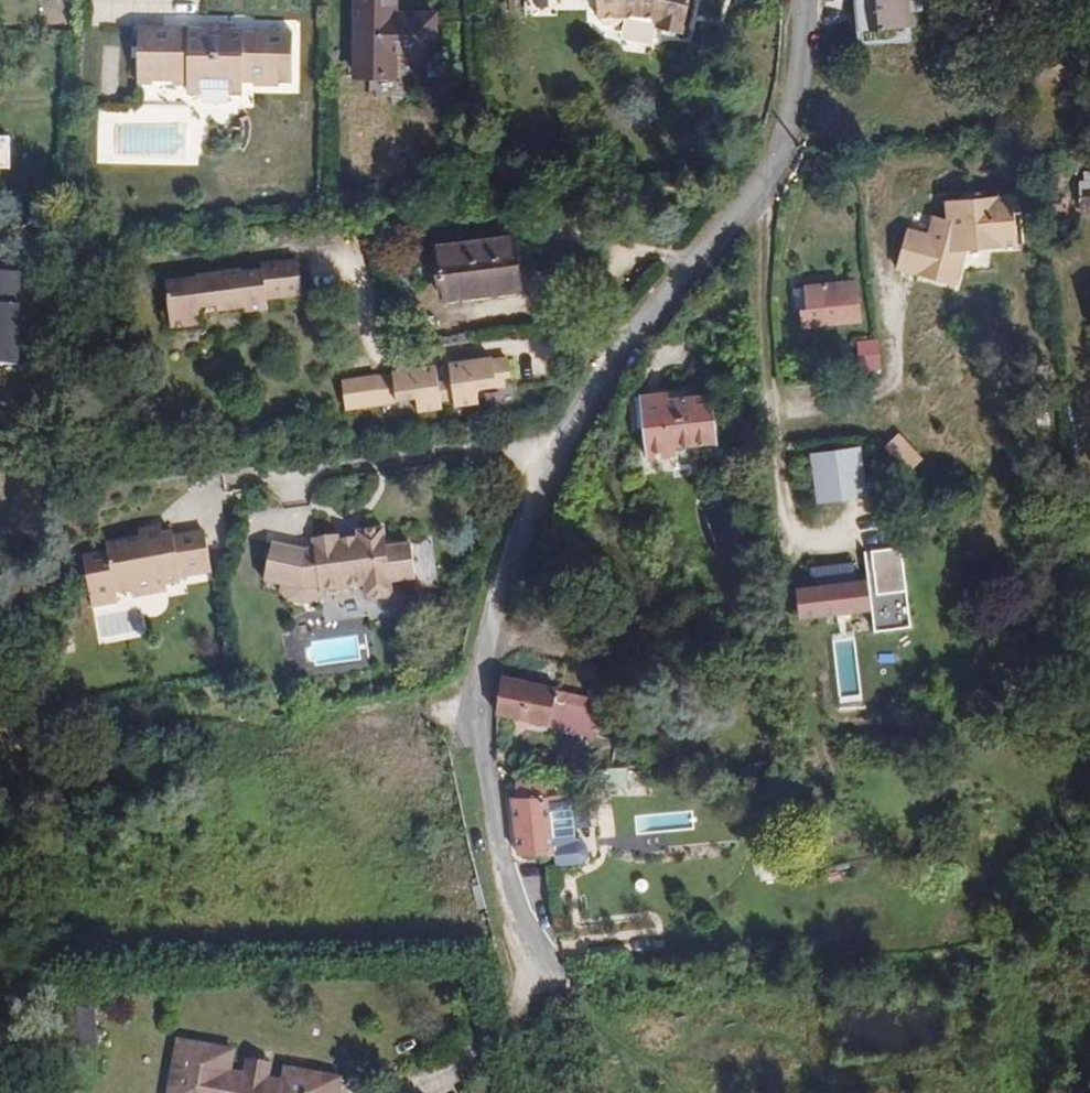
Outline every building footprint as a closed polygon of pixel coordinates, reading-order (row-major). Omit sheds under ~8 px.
[(396,7),(396,0),(356,0),(355,76),(395,76),(395,53),(436,53),(436,14),(414,13),(414,18),(392,18),(392,7),(396,7)] [(525,17),(558,16),(558,0),(525,0),(525,17)] [(664,29),(682,34),(690,0),(597,0),(598,20),(605,26),(617,25),(624,19),(624,16),(643,16),(659,20),(666,21),(664,29)] [(861,31),(916,26),(914,6),(909,7),(908,0),(858,0),(861,31)] [(396,13),(396,7),(392,7),(392,18),(414,18),(414,13),(396,13)] [(657,28),(664,29),(666,21),(659,20),(657,28)] [(189,26),(136,26),(135,82),(150,82),(150,79),(170,79),(170,82),(185,83),(185,92),(199,92),(199,87),(228,87),(228,93),(241,92),(241,80),(252,80),(252,83),(278,84),(278,80),(291,80),(292,32),(279,32),(279,29),(253,28),(253,31),(230,31),(230,23),(200,22),(199,32),(188,32),(189,26)] [(0,133),(0,153),(13,152),(13,133),(0,133)] [(426,164),(427,178),(442,177),(441,163),(426,164)] [(1078,182),(1079,212),(1089,211),(1089,182),(1078,182)] [(1014,195),(948,201),(950,222),(936,221),(931,241),(907,237),(899,272),(958,286),(965,250),(1020,244),(1014,195)] [(436,247),(442,300),(522,290),(516,238),(436,247)] [(217,307),(218,312),(244,309),(245,313),(267,311),(266,300),(302,296),(297,262),(260,266),(261,272),(241,275),(240,272),(196,278),(196,280),(164,284),(170,330),(204,325),(202,314),(202,309),(217,307)] [(0,268),(0,365),(22,365),(23,267),(0,268)] [(856,281),(806,287),(809,308),(802,309),(804,327),(860,321),(856,281)] [(809,308),(806,287),(795,288),(797,310),(802,309),(809,308)] [(880,340),(861,340),(862,369),(881,368),(880,340)] [(428,374),(337,388),(341,416),(411,405),(413,418),(436,414),(436,408),(446,406),(448,415),(474,411),(472,397),(537,386),(533,361),(501,366),(501,363),(444,372),(446,388),(431,391),(428,374)] [(644,402),(670,399),(669,392),(639,395),(643,429),(647,429),(644,402)] [(714,394),(670,399),(644,402),(647,429),(643,429),(646,458),(677,454),(676,447),(719,442),(714,394)] [(912,473),(927,460),(902,432),(887,445),(912,473)] [(859,447),(820,452),(825,497),(865,493),(859,447)] [(305,550),(273,543),(264,581),(303,590),(320,588),(321,592),(322,592),(327,596),(342,594),(345,588),(364,586),(366,597),(372,601),(389,598),(393,593),(392,583),(417,579),(411,542),(387,545),(384,528),(358,531),(359,539),(340,541),(339,537),(314,540),(314,549),(305,550)] [(80,562),(90,610),(115,605),(112,590),(128,586),(130,594),(178,584),(177,579),(208,572),(201,535),(170,541),(168,536),(103,549),(105,557),(80,562)] [(813,587),(798,588),(801,617),(873,608),(873,606),(885,605),(881,562),(868,563),(811,570),(813,587)] [(587,713),(602,716),(606,700),(503,676),(496,714),(550,725),(554,705),(587,713)] [(597,736),(602,716),(587,713),(582,733),(597,736)] [(627,768),(598,768),(598,783),(627,782),(627,768)] [(547,778),(517,778),(518,796),(512,796),(516,852),(556,850),(553,804),(552,795),(548,795),(547,778)] [(571,802),(553,804),(556,850),(557,864),(582,861),(587,855),(586,845),(580,839),(575,840),(571,802)] [(74,986),(59,987),(64,1044),(79,1043),(97,1041),(93,985),(74,986)] [(341,1079),(286,1069),(284,1082),(269,1079),(263,1078),(264,1074),(251,1071),(250,1076),(244,1075),(230,1073),(233,1051),(178,1041),(169,1092),(338,1092),(341,1079)] [(263,1078),(269,1079),(272,1064),(246,1060),(244,1075),(250,1076),(251,1071),(264,1074),(263,1078)]
